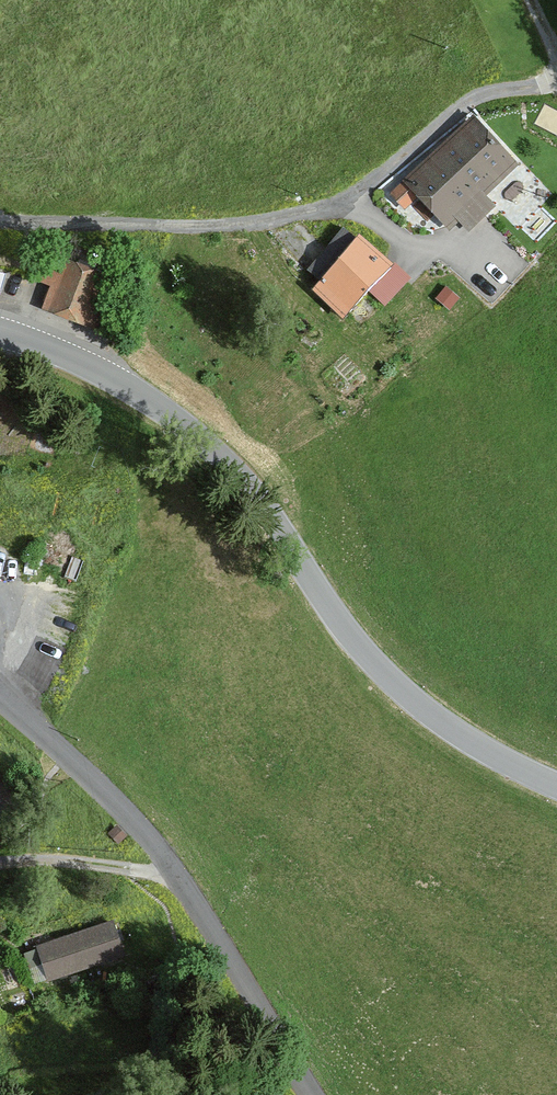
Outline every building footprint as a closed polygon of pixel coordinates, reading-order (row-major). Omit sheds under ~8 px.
[(475,116),(390,190),(405,208),(419,196),(448,229),(459,220),(467,230),(496,204),(488,194),(520,166),(475,116)] [(409,278),(359,235),(310,293),(343,321),(367,293),(383,307),(409,278)] [(108,277),(47,251),(35,280),(47,285),(39,306),(104,333),(117,303),(100,296),(108,277)] [(447,290),(437,300),(451,313),(461,302),(447,290)] [(125,837),(117,827),(108,834),(117,844),(125,837)] [(112,923),(32,950),(44,984),(124,957),(112,923)]
